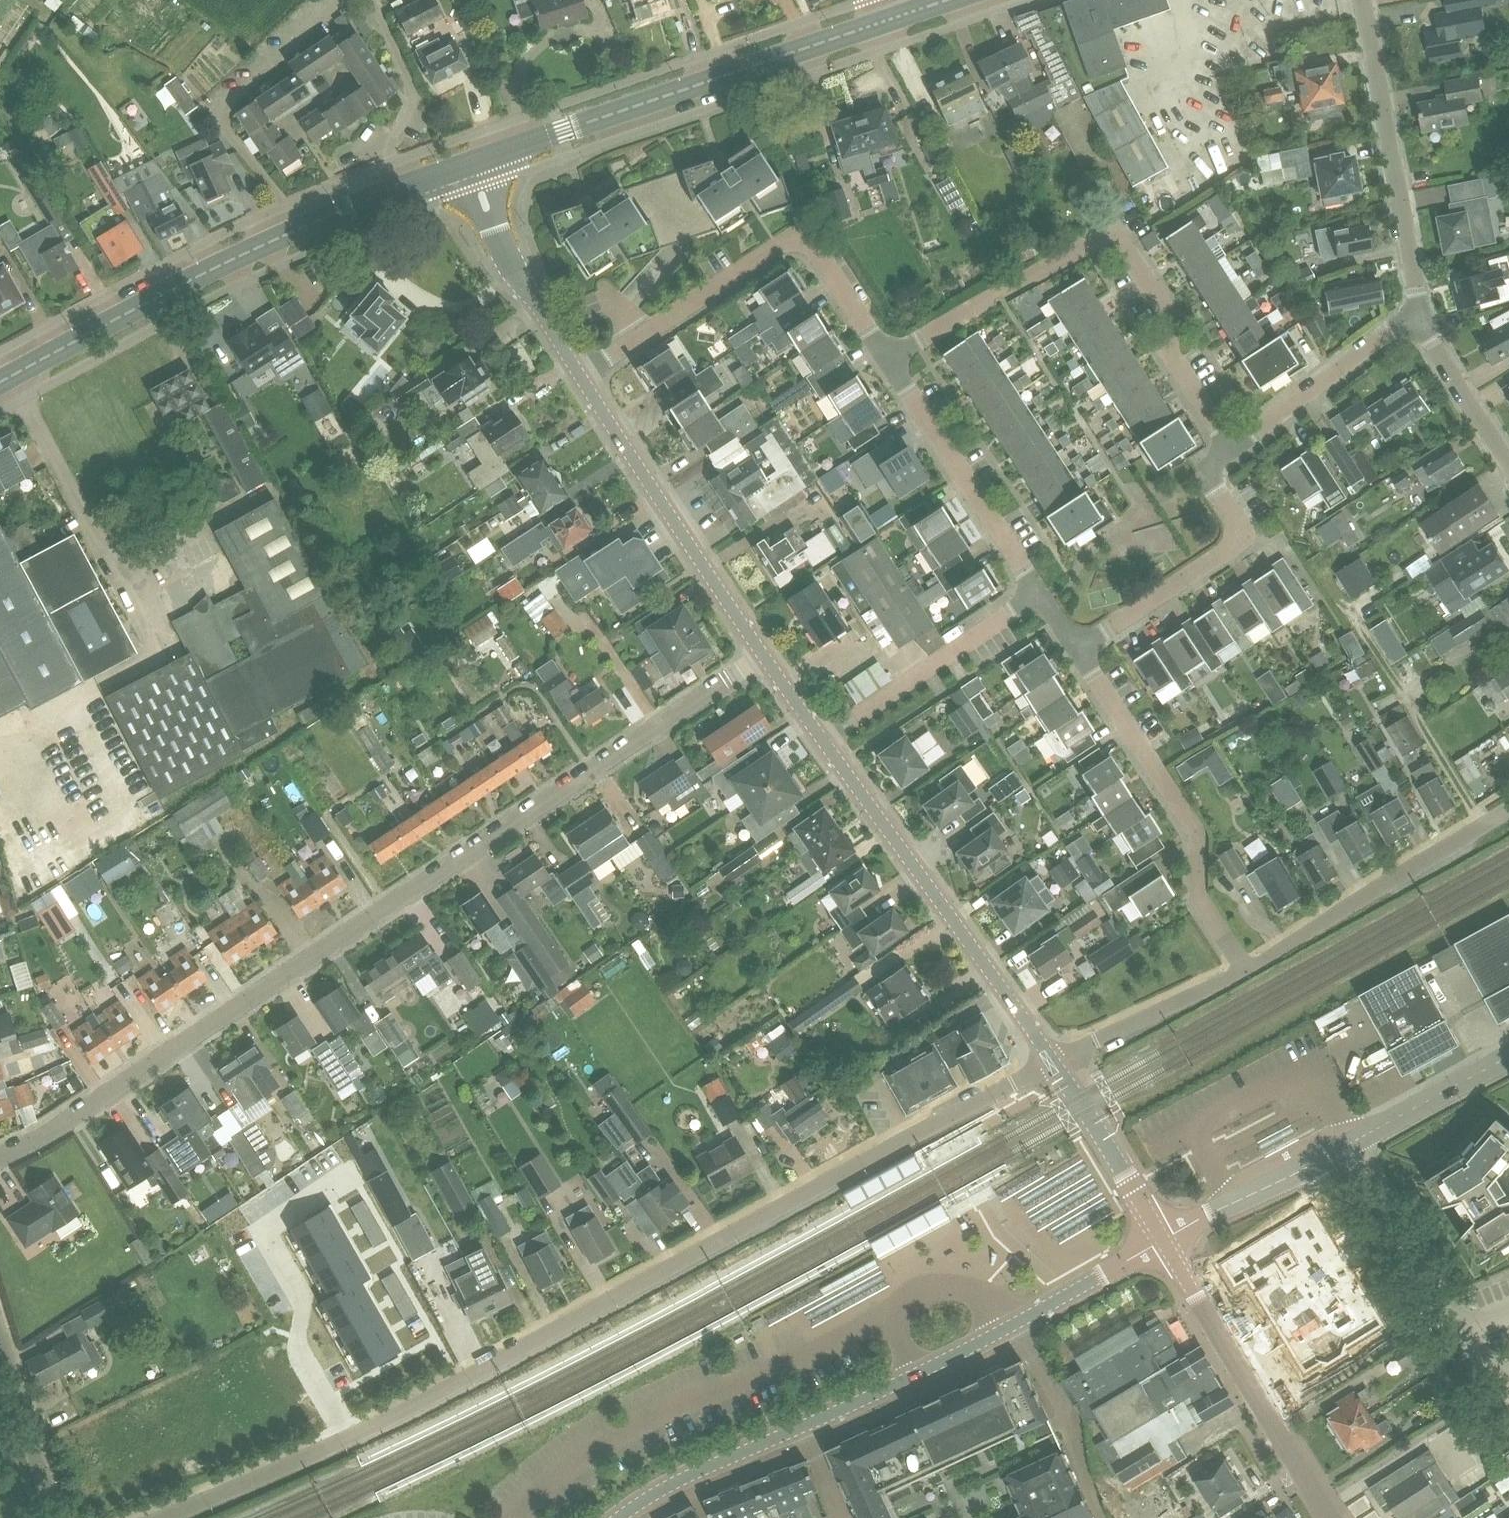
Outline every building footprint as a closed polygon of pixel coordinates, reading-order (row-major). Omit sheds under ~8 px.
[(394,11),(406,36),(443,17),(442,15),(433,0),(416,0),(394,11)] [(519,18),(536,13),(541,29),(562,22),(563,24),(586,17),(581,0),(513,0),(519,18)] [(636,21),(669,10),(666,0),(629,0),(636,21)] [(1036,11),(1132,186),(1136,192),(1169,173),(1119,81),(1128,78),(1111,29),(1100,0),(1072,0),(1063,3),(1063,2),(1036,11)] [(1111,29),(1168,9),(1164,0),(1100,0),(1111,29)] [(1423,33),(1429,63),(1461,56),(1458,39),(1484,34),(1480,16),(1495,13),(1493,0),(1443,0),(1445,12),(1433,14),(1436,30),(1423,33)] [(1018,44),(998,53),(1026,114),(1037,109),(1041,118),(1051,113),(1101,205),(1084,214),(1088,223),(1093,220),(1095,225),(1113,215),(1108,203),(1131,190),(1131,187),(1132,186),(1036,11),(1035,11),(1034,12),(1033,10),(1013,17),(1020,33),(1023,32),(1026,39),(1029,38),(1034,48),(1038,49),(1036,54),(1041,63),(1045,64),(1044,70),(1050,83),(1045,86),(1043,81),(1033,86),(1027,72),(1031,70),(1018,44)] [(333,20),(339,29),(347,24),(341,15),(333,20)] [(235,113),(262,155),(267,151),(280,171),(301,157),(287,136),(283,139),(269,119),(326,82),(320,72),(342,58),(360,86),(322,111),(319,107),(298,121),(312,143),(332,129),(336,134),(397,94),(356,32),(342,41),(336,32),(329,37),(329,36),(287,63),(294,73),(235,113)] [(438,39),(415,50),(431,84),(465,68),(453,43),(442,48),(438,39)] [(998,53),(977,63),(989,90),(994,88),(1006,98),(1016,119),(1026,114),(998,53)] [(1294,62),(1272,66),(1275,78),(1283,76),(1286,92),(1299,89),(1303,109),(1306,109),(1309,120),(1341,114),(1339,102),(1340,102),(1333,66),(1296,73),(1294,62)] [(930,86),(943,114),(948,125),(983,109),(965,70),(930,86)] [(1444,83),(1447,99),(1417,105),(1422,131),(1468,122),(1464,102),(1481,99),(1477,77),(1444,83)] [(1262,90),(1267,111),(1284,108),(1279,87),(1262,90)] [(184,91),(175,98),(186,114),(195,107),(184,91)] [(883,109),(858,117),(870,155),(878,153),(879,157),(896,151),(883,109)] [(51,115),(41,123),(51,136),(61,128),(51,115)] [(858,117),(832,125),(845,167),(861,162),(860,158),(870,155),(858,117)] [(89,142),(81,130),(71,136),(78,149),(89,142)] [(56,139),(61,148),(73,141),(68,132),(56,139)] [(941,156),(951,151),(944,138),(934,143),(941,156)] [(711,160),(622,190),(620,187),(593,204),(592,201),(581,208),(579,204),(549,214),(559,245),(560,245),(559,244),(564,241),(587,277),(614,259),(607,248),(618,241),(628,258),(627,258),(628,259),(717,229),(719,233),(746,215),(739,204),(749,197),(760,213),(759,214),(759,215),(790,205),(780,174),(779,175),(775,178),(752,143),(726,160),(724,157),(713,164),(711,160)] [(1263,156),(1256,157),(1259,172),(1261,172),(1263,183),(1297,177),(1297,179),(1316,175),(1323,206),(1341,202),(1339,196),(1358,192),(1352,158),(1341,160),(1340,155),(1329,157),(1330,158),(1314,161),(1313,160),(1309,160),(1306,146),(1278,152),(1278,153),(1263,156)] [(800,173),(810,170),(804,152),(794,155),(800,173)] [(213,154),(212,155),(189,165),(206,201),(230,190),(224,178),(213,154)] [(84,224),(81,226),(92,245),(99,240),(105,250),(98,255),(106,269),(112,265),(113,266),(119,267),(126,262),(128,257),(141,250),(124,221),(126,220),(121,210),(128,206),(113,182),(100,162),(90,168),(103,189),(112,204),(82,221),(84,224)] [(885,166),(874,169),(879,184),(889,181),(885,166)] [(867,183),(855,187),(862,212),(864,211),(867,220),(895,212),(888,202),(885,203),(882,192),(879,184),(874,169),(864,173),(867,183)] [(23,184),(47,223),(62,213),(38,174),(23,184)] [(147,179),(124,191),(136,215),(145,210),(160,240),(188,226),(170,191),(156,198),(147,179)] [(1203,194),(1220,221),(1231,214),(1213,187),(1203,194)] [(841,188),(825,193),(833,221),(849,216),(841,188)] [(958,189),(943,198),(951,210),(965,201),(958,189)] [(1199,214),(1162,239),(1163,240),(1163,239),(1176,259),(1202,242),(1195,231),(1205,224),(1199,214)] [(1231,214),(1220,221),(1224,228),(1235,221),(1231,214)] [(1440,219),(1446,252),(1472,247),(1472,248),(1483,246),(1477,214),(1466,216),(1466,215),(1440,219)] [(1480,220),(1484,242),(1504,238),(1500,216),(1480,220)] [(1235,221),(1224,228),(1229,235),(1240,228),(1235,221)] [(1344,225),(1315,230),(1320,257),(1323,259),(1370,251),(1365,225),(1345,229),(1344,225)] [(1308,236),(1305,228),(1294,232),(1297,240),(1308,236)] [(45,234),(35,240),(43,254),(42,254),(56,280),(77,268),(63,242),(56,231),(47,236),(45,234)] [(1157,241),(1152,232),(1139,240),(1141,243),(1145,249),(1157,241)] [(1176,259),(1189,279),(1215,262),(1202,242),(1176,259)] [(1255,251),(1244,258),(1251,268),(1261,261),(1255,251)] [(1231,258),(1224,263),(1252,301),(1267,291),(1260,281),(1252,286),(1231,258)] [(1261,261),(1251,268),(1258,278),(1268,271),(1261,261)] [(21,301),(13,286),(14,285),(3,265),(2,265),(0,262),(0,313),(21,301)] [(1189,279),(1202,299),(1228,282),(1215,262),(1189,279)] [(765,302),(750,311),(756,321),(753,323),(760,333),(793,312),(786,302),(799,293),(804,289),(791,268),(789,267),(786,269),(787,271),(757,290),(765,302)] [(1308,267),(1283,278),(1289,292),(1315,280),(1308,267)] [(1455,293),(1459,307),(1464,306),(1464,307),(1479,303),(1481,309),(1508,301),(1508,281),(1497,285),(1493,272),(1457,282),(1460,292),(1455,293)] [(1323,283),(1328,311),(1381,301),(1376,276),(1361,279),(1360,276),(1323,283)] [(1082,278),(1046,301),(1059,320),(1095,298),(1083,279),(1082,278)] [(1202,299),(1215,319),(1241,302),(1228,282),(1202,299)] [(366,329),(358,338),(377,353),(406,318),(389,305),(394,299),(376,284),(349,316),(366,329)] [(1281,291),(1271,298),(1270,298),(1276,309),(1287,302),(1281,291)] [(284,326),(294,338),(313,326),(295,297),(275,309),(284,326)] [(1095,298),(1059,320),(1071,339),(1107,317),(1095,298)] [(1215,319),(1228,339),(1255,323),(1241,302),(1215,319)] [(1287,302),(1276,309),(1280,315),(1291,308),(1287,302)] [(226,341),(246,373),(268,359),(279,377),(303,361),(295,348),(282,327),(284,326),(275,309),(274,307),(255,319),(258,324),(247,331),(245,329),(226,341)] [(793,312),(760,333),(759,334),(766,345),(771,342),(777,352),(791,343),(798,353),(831,331),(818,310),(812,314),(800,322),(793,312)] [(1307,320),(1304,322),(1313,338),(1328,330),(1319,314),(1317,315),(1315,311),(1305,316),(1307,320)] [(1479,343),(1491,364),(1508,355),(1508,312),(1490,322),(1496,333),(1479,343)] [(1045,330),(1053,325),(1047,317),(1040,322),(1045,330)] [(1107,317),(1071,339),(1085,359),(1120,337),(1107,317)] [(1238,361),(1239,362),(1278,336),(1277,336),(1267,342),(1260,331),(1255,323),(1228,339),(1241,359),(1238,361)] [(831,331),(798,353),(811,373),(805,377),(812,388),(834,375),(826,364),(839,356),(845,352),(831,331)] [(977,331),(941,354),(942,356),(942,355),(953,372),(990,350),(977,331)] [(997,346),(1005,342),(1000,333),(992,338),(997,346)] [(1278,336),(1239,362),(1257,389),(1268,382),(1272,388),(1308,364),(1294,341),(1285,347),(1278,336)] [(1060,337),(1053,342),(1058,350),(1066,346),(1060,337)] [(1120,337),(1085,359),(1099,381),(1135,359),(1120,337)] [(1049,356),(1058,350),(1053,342),(1052,341),(1043,347),(1049,356)] [(639,365),(635,368),(636,369),(650,391),(655,387),(668,378),(675,389),(696,375),(689,364),(683,368),(669,347),(640,367),(639,365)] [(990,350),(953,372),(967,394),(1004,372),(990,350)] [(1018,361),(1013,353),(1005,358),(1011,366),(1018,361)] [(432,380),(447,404),(460,395),(467,405),(490,390),(483,380),(490,376),(479,360),(472,365),(467,357),(432,380)] [(1071,371),(1079,366),(1073,357),(1066,362),(1071,371)] [(1135,359),(1099,381),(1113,402),(1148,380),(1135,359)] [(669,407),(663,411),(677,432),(710,410),(703,398),(723,385),(710,365),(696,375),(675,389),(682,399),(669,407)] [(224,400),(210,408),(188,368),(148,390),(162,416),(173,410),(175,413),(178,411),(184,422),(202,413),(245,492),(267,480),(224,400)] [(392,393),(399,404),(412,396),(431,384),(423,372),(405,384),(405,385),(392,393)] [(1004,372),(967,394),(980,413),(1016,391),(1004,372)] [(834,375),(812,388),(819,399),(825,395),(839,415),(872,393),(859,373),(840,385),(834,375)] [(1031,381),(1026,373),(1019,378),(1024,386),(1031,381)] [(1092,386),(1086,377),(1071,387),(1077,395),(1092,386)] [(1403,407),(1393,413),(1403,429),(1431,411),(1411,381),(1409,382),(1407,378),(1395,386),(1397,390),(1394,392),(1403,407)] [(1148,380),(1113,402),(1125,421),(1161,399),(1148,380)] [(332,409),(320,388),(303,398),(315,419),(332,409)] [(1016,391),(980,413),(993,433),(1029,411),(1016,391)] [(1331,422),(1346,443),(1375,423),(1386,440),(1403,429),(1393,413),(1403,407),(1394,392),(1367,410),(1361,401),(1331,422)] [(872,393),(839,415),(852,435),(846,439),(853,450),(874,437),(867,426),(880,418),(886,414),(872,393)] [(1039,393),(1031,399),(1037,407),(1044,402),(1039,393)] [(768,402),(775,412),(784,406),(777,396),(768,402)] [(1092,402),(1097,411),(1104,406),(1099,398),(1092,402)] [(1161,399),(1125,421),(1139,441),(1173,419),(1161,399)] [(710,410),(677,432),(691,453),(709,440),(716,451),(736,438),(738,441),(757,428),(759,427),(742,403),(717,420),(710,410)] [(464,423),(474,417),(468,406),(457,413),(464,423)] [(1029,411),(993,433),(1005,452),(1042,430),(1029,411)] [(474,417),(418,453),(422,459),(444,444),(449,451),(467,440),(482,464),(467,473),(478,490),(496,478),(509,469),(503,460),(526,445),(523,440),(527,437),(511,413),(493,425),(491,421),(481,427),(474,417)] [(1058,422),(1052,413),(1044,419),(1050,427),(1058,422)] [(736,438),(716,451),(709,456),(720,473),(709,480),(741,528),(768,511),(798,491),(801,490),(801,489),(818,478),(776,415),(760,426),(759,427),(757,428),(738,441),(736,438)] [(1118,426),(1112,417),(1105,422),(1110,431),(1118,426)] [(1176,417),(1173,419),(1139,441),(1138,442),(1155,471),(1166,464),(1170,470),(1207,446),(1192,423),(1183,429),(1176,417)] [(1042,430),(1005,452),(1020,474),(1056,452),(1042,430)] [(0,439),(0,491),(34,473),(12,433),(0,439)] [(1063,447),(1070,442),(1065,434),(1057,439),(1063,447)] [(1347,452),(1337,436),(1325,445),(1352,486),(1364,478),(1347,452)] [(1118,443),(1123,451),(1131,446),(1125,438),(1118,443)] [(881,444),(851,464),(867,487),(884,476),(897,496),(925,478),(917,466),(919,465),(907,446),(890,457),(881,444)] [(1106,450),(1111,457),(1119,452),(1115,445),(1106,450)] [(1358,445),(1347,452),(1364,478),(1368,484),(1379,477),(1358,445)] [(1282,469),(1304,503),(1320,492),(1331,509),(1348,498),(1314,447),(1292,461),(1293,462),(1282,469)] [(1416,472),(1429,491),(1437,485),(1438,486),(1464,469),(1451,448),(1425,465),(1425,466),(1416,472)] [(1110,459),(1118,470),(1129,463),(1121,451),(1110,459)] [(1056,452),(1020,474),(1032,493),(1069,471),(1056,452)] [(1070,459),(1076,467),(1083,462),(1078,454),(1070,459)] [(516,475),(529,495),(555,478),(542,459),(516,475)] [(407,460),(397,466),(400,471),(410,465),(407,460)] [(1391,479),(1399,492),(1413,482),(1406,469),(1391,479)] [(1069,471),(1032,493),(1046,514),(1082,492),(1069,471)] [(1091,474),(1083,479),(1089,487),(1097,482),(1091,474)] [(196,507),(209,510),(211,499),(224,502),(241,493),(233,479),(217,475),(201,484),(196,507)] [(500,477),(484,488),(491,497),(506,487),(500,477)] [(555,478),(529,495),(519,501),(523,507),(533,501),(540,512),(566,495),(555,478)] [(1479,486),(1387,546),(1411,582),(1425,572),(1424,571),(1433,565),(1430,560),(1498,516),(1479,486)] [(1046,515),(1044,517),(1062,545),(1073,538),(1077,544),(1114,520),(1099,497),(1090,503),(1083,491),(1082,492),(1046,514),(1046,515)] [(514,493),(497,505),(501,512),(519,501),(514,493)] [(783,513),(795,504),(790,497),(778,505),(783,513)] [(107,697),(159,797),(242,754),(240,751),(278,731),(270,716),(350,674),(349,673),(368,664),(274,498),(214,531),(245,589),(213,606),(211,601),(172,621),(189,654),(107,697)] [(519,501),(501,512),(506,519),(523,507),(519,501)] [(888,503),(868,516),(876,529),(897,516),(888,503)] [(919,505),(898,519),(905,530),(911,526),(924,546),(941,535),(958,524),(944,503),(938,507),(926,516),(919,505)] [(860,504),(838,517),(855,543),(876,529),(868,516),(860,504)] [(540,523),(505,546),(515,566),(534,553),(531,548),(548,536),(557,549),(563,545),(564,546),(588,529),(574,509),(550,526),(544,530),(540,523)] [(1349,536),(1354,532),(1341,512),(1331,518),(1348,546),(1353,543),(1349,536)] [(27,703),(31,710),(137,653),(73,534),(41,551),(26,523),(4,534),(0,526),(0,717),(27,703)] [(924,546),(918,550),(935,576),(925,583),(928,588),(938,581),(960,567),(953,557),(965,549),(971,545),(958,524),(941,535),(924,546)] [(766,538),(754,546),(773,575),(781,586),(793,578),(788,571),(807,558),(812,565),(835,550),(822,531),(805,543),(793,526),(769,542),(766,538)] [(637,537),(633,532),(617,543),(616,542),(587,561),(581,553),(554,570),(555,571),(565,587),(575,602),(601,585),(610,598),(619,592),(629,608),(643,599),(642,596),(665,581),(657,568),(648,553),(637,537)] [(830,567),(862,616),(872,609),(897,648),(912,638),(928,654),(944,643),(932,624),(876,537),(841,560),(830,567)] [(1425,572),(1452,614),(1471,602),(1468,597),(1508,571),(1492,544),(1480,551),(1473,540),(1433,565),(1424,571),(1425,572)] [(426,572),(434,588),(461,571),(452,556),(426,572)] [(1266,575),(1256,581),(1277,615),(1296,603),(1303,613),(1315,605),(1284,557),(1264,571),(1266,575)] [(960,567),(938,581),(945,592),(951,588),(965,609),(995,589),(995,591),(999,588),(985,566),(966,578),(960,567)] [(1369,571),(1342,587),(1350,600),(1377,583),(1369,571)] [(1236,594),(1225,601),(1247,635),(1266,622),(1272,633),(1284,625),(1277,615),(1256,581),(1253,577),(1233,590),(1236,594)] [(518,580),(505,589),(512,600),(516,597),(525,591),(518,580)] [(788,599),(802,620),(828,603),(814,581),(788,599)] [(522,607),(536,624),(540,620),(554,638),(568,628),(547,599),(543,592),(522,607)] [(673,597),(634,623),(641,633),(646,629),(660,650),(695,627),(681,606),(679,607),(673,597)] [(1206,614),(1195,621),(1217,654),(1236,642),(1242,652),(1254,645),(1247,635),(1225,601),(1223,597),(1203,610),(1206,614)] [(1430,640),(1441,657),(1459,645),(1461,647),(1492,627),(1497,623),(1507,638),(1508,637),(1508,598),(1502,602),(1503,603),(1492,609),(1489,603),(1480,608),(1449,628),(1430,640)] [(828,603),(802,620),(819,645),(845,628),(828,603)] [(1176,634),(1165,641),(1187,674),(1206,662),(1212,672),(1224,664),(1217,654),(1195,621),(1193,617),(1173,630),(1176,634)] [(389,634),(393,641),(403,655),(414,648),(403,633),(399,627),(389,634)] [(706,649),(709,648),(695,627),(660,650),(649,657),(662,678),(673,670),(674,671),(695,657),(698,660),(709,653),(706,649)] [(1339,639),(1352,661),(1365,653),(1352,631),(1339,639)] [(511,661),(518,655),(504,633),(496,639),(511,661)] [(1187,674),(1165,641),(1163,637),(1143,649),(1146,653),(1135,661),(1157,694),(1176,682),(1182,692),(1194,684),(1187,674)] [(1029,642),(999,661),(1008,675),(1013,672),(1025,692),(1051,675),(1055,673),(1042,653),(1038,656),(1029,642)] [(1407,655),(1399,643),(1384,653),(1391,665),(1407,655)] [(1318,669),(1328,662),(1321,650),(1310,657),(1318,669)] [(1411,663),(1420,657),(1416,651),(1407,656),(1411,663)] [(553,658),(534,670),(539,677),(553,696),(552,697),(568,721),(579,713),(574,704),(575,703),(567,691),(573,686),(557,664),(553,658)] [(1498,667),(1493,659),(1484,665),(1489,673),(1498,667)] [(521,660),(514,664),(522,676),(529,671),(521,660)] [(629,670),(643,691),(653,684),(639,663),(629,670)] [(879,666),(846,688),(856,704),(890,681),(879,666)] [(1306,668),(1295,675),(1297,679),(1285,686),(1290,695),(1314,680),(1306,668)] [(1481,686),(1490,698),(1494,695),(1499,703),(1507,698),(1508,701),(1508,668),(1481,686)] [(1034,714),(1063,694),(1051,675),(1025,692),(1021,695),(1028,705),(1034,714)] [(1289,698),(1280,684),(1265,694),(1274,707),(1289,698)] [(574,704),(579,713),(587,725),(611,709),(598,689),(575,703),(574,704)] [(968,699),(982,720),(993,713),(979,692),(968,699)] [(296,713),(302,724),(339,706),(333,694),(296,713)] [(1063,694),(1034,714),(1047,733),(1076,713),(1063,694)] [(968,699),(960,706),(977,728),(986,742),(993,737),(987,728),(982,720),(968,699)] [(1485,705),(1487,709),(1491,710),(1495,707),(1495,703),(1491,700),(1487,701),(1485,705)] [(1380,715),(1387,728),(1408,716),(1401,704),(1380,715)] [(502,706),(493,712),(501,725),(507,721),(511,719),(502,706)] [(721,768),(718,763),(769,728),(754,706),(703,741),(713,755),(694,768),(698,773),(702,780),(721,768)] [(960,706),(948,716),(966,737),(977,728),(960,706)] [(982,720),(987,728),(1001,719),(996,711),(982,720)] [(1080,711),(1076,713),(1047,733),(1042,736),(1053,753),(1064,759),(1067,763),(1075,757),(1096,743),(1089,733),(1093,730),(1080,711)] [(1349,711),(1344,715),(1346,718),(1342,720),(1348,730),(1352,728),(1358,725),(1349,711)] [(441,722),(445,728),(456,721),(452,715),(441,722)] [(1387,728),(1408,766),(1419,760),(1416,758),(1420,755),(1417,749),(1425,744),(1409,715),(1408,716),(1387,728)] [(479,718),(469,724),(476,735),(486,728),(479,718)] [(367,725),(356,732),(372,755),(383,747),(367,725)] [(1179,737),(1185,748),(1203,738),(1198,727),(1179,737)] [(540,731),(515,747),(527,765),(551,749),(540,731)] [(427,740),(423,733),(411,740),(415,747),(427,740)] [(923,768),(929,764),(943,754),(938,744),(923,755),(913,741),(907,744),(903,739),(880,755),(901,785),(924,769),(923,768)] [(1006,748),(1011,756),(1025,747),(1020,739),(1006,748)] [(1383,766),(1367,740),(1361,743),(1356,746),(1372,773),(1383,766)] [(418,750),(426,763),(437,756),(429,743),(418,750)] [(383,747),(372,755),(382,771),(393,764),(383,747)] [(515,747),(490,763),(502,781),(527,765),(515,747)] [(1093,794),(1118,777),(1122,775),(1109,755),(1105,758),(1098,748),(1077,761),(1084,772),(1080,775),(1093,794)] [(737,791),(745,801),(785,774),(782,770),(786,767),(778,755),(774,757),(771,753),(742,772),(735,761),(713,777),(726,798),(737,791)] [(1469,753),(1455,762),(1468,783),(1482,775),(1469,753)] [(1455,805),(1440,777),(1427,755),(1419,760),(1408,766),(1416,780),(1421,777),(1426,785),(1418,789),(1434,817),(1455,805)] [(639,783),(655,808),(666,800),(673,811),(694,796),(698,801),(709,794),(694,772),(684,778),(673,761),(639,783)] [(1191,776),(1183,762),(1175,767),(1183,780),(1191,776)] [(490,763),(466,780),(478,798),(502,781),(490,763)] [(923,806),(929,813),(925,818),(936,827),(935,827),(935,829),(957,813),(964,823),(985,808),(978,798),(970,803),(965,796),(976,788),(960,765),(938,781),(945,791),(923,806)] [(245,767),(237,772),(242,780),(250,775),(245,767)] [(785,774),(745,801),(752,813),(741,820),(755,841),(779,825),(772,815),(800,796),(797,791),(801,789),(792,776),(788,779),(785,774)] [(1269,787),(1285,812),(1303,800),(1286,775),(1269,787)] [(1320,785),(1329,801),(1343,792),(1336,776),(1320,785)] [(1089,797),(1101,816),(1131,797),(1118,777),(1093,794),(1089,797)] [(466,780),(441,796),(453,814),(478,798),(466,780)] [(1380,783),(1379,784),(1356,797),(1371,822),(1376,818),(1390,842),(1413,829),(1396,801),(1396,800),(1397,799),(1391,790),(1386,793),(1380,783)] [(217,785),(171,814),(185,835),(201,825),(231,806),(217,785)] [(386,795),(379,785),(368,793),(375,803),(386,795)] [(1024,785),(1014,792),(1021,802),(1031,795),(1024,785)] [(441,796),(417,813),(428,831),(453,814),(441,796)] [(1113,835),(1117,832),(1143,816),(1131,797),(1101,816),(1107,825),(1113,835)] [(301,820),(310,814),(302,803),(294,809),(301,820)] [(335,815),(349,833),(365,823),(352,804),(337,813),(335,815)] [(604,808),(586,821),(603,845),(611,858),(630,845),(604,808)] [(1337,810),(1317,822),(1329,840),(1331,844),(1339,839),(1355,864),(1377,851),(1367,834),(1368,833),(1361,820),(1360,821),(1355,813),(1344,820),(1337,810)] [(822,811),(787,835),(801,854),(809,849),(835,831),(822,811)] [(1053,820),(1058,828),(1072,818),(1067,811),(1053,820)] [(976,839),(954,855),(955,856),(956,855),(960,868),(966,867),(972,874),(986,864),(994,875),(1012,861),(996,838),(1006,831),(993,812),(968,829),(976,839)] [(417,813),(392,829),(404,847),(428,831),(417,813)] [(1143,816),(1117,832),(1130,851),(1126,853),(1135,867),(1164,847),(1156,835),(1160,833),(1147,813),(1143,816)] [(303,824),(314,841),(329,831),(318,815),(303,824)] [(583,859),(556,878),(568,895),(592,929),(604,921),(590,901),(596,897),(589,886),(598,880),(592,871),(611,858),(603,845),(586,821),(565,834),(583,859)] [(648,826),(654,835),(663,829),(659,824),(652,823),(648,826)] [(201,825),(185,835),(179,839),(185,848),(215,848),(201,825)] [(392,829),(367,846),(379,863),(404,847),(392,829)] [(648,831),(634,841),(649,863),(663,882),(677,872),(664,852),(648,831)] [(835,831),(809,849),(823,869),(849,851),(835,831)] [(1305,845),(1295,851),(1299,858),(1299,859),(1316,887),(1338,874),(1321,846),(1320,846),(1313,834),(1302,841),(1305,845)] [(1072,842),(1065,847),(1074,861),(1082,856),(1072,842)] [(122,846),(95,863),(103,877),(108,884),(135,867),(122,846)] [(752,846),(718,870),(727,883),(761,859),(752,846)] [(1233,849),(1219,857),(1234,881),(1248,872),(1233,849)] [(315,874),(307,879),(322,901),(347,885),(326,854),(309,865),(315,874)] [(514,887),(497,900),(513,922),(520,933),(526,944),(542,967),(552,982),(554,985),(556,987),(574,974),(530,910),(521,895),(537,884),(553,906),(568,895),(556,878),(553,873),(548,877),(534,856),(506,875),(514,887)] [(249,863),(247,865),(259,882),(270,873),(268,869),(259,857),(249,863)] [(1068,857),(1048,871),(1054,880),(1074,866),(1068,857)] [(1278,858),(1248,877),(1260,897),(1269,892),(1280,909),(1301,896),(1278,858)] [(1074,866),(1054,880),(1061,889),(1081,875),(1074,866)] [(1094,867),(1082,875),(1096,896),(1113,886),(1103,871),(1099,874),(1094,867)] [(838,904),(827,912),(840,930),(864,914),(858,904),(878,889),(877,888),(873,875),(867,877),(862,869),(829,892),(838,904)] [(819,871),(786,894),(794,904),(826,881),(819,871)] [(1137,871),(1101,895),(1113,912),(1129,901),(1140,916),(1173,894),(1166,884),(1168,883),(1160,873),(1145,883),(1137,871)] [(1023,879),(991,902),(1002,917),(1046,886),(1037,873),(1025,882),(1023,879)] [(78,874),(65,882),(71,891),(84,883),(78,874)] [(293,876),(277,886),(298,917),(322,901),(307,879),(299,885),(293,876)] [(684,885),(672,886),(673,898),(684,897),(684,885)] [(1046,886),(1002,917),(1013,932),(1044,909),(1043,907),(1054,899),(1046,886)] [(0,895),(0,897),(6,916),(18,912),(11,892),(0,895)] [(482,892),(460,906),(478,933),(484,929),(500,953),(509,947),(511,946),(501,930),(496,923),(500,920),(482,892)] [(51,893),(33,905),(39,914),(38,915),(49,932),(68,920),(51,893)] [(226,893),(218,898),(231,917),(238,926),(252,948),(277,932),(256,901),(239,912),(226,893)] [(840,930),(839,931),(852,950),(864,942),(869,949),(852,960),(861,973),(877,962),(872,954),(905,931),(900,924),(904,919),(893,911),(892,910),(871,924),(864,914),(840,930)] [(1042,947),(1029,956),(1043,978),(1071,961),(1066,953),(1070,951),(1066,944),(1067,944),(1075,938),(1077,940),(1101,924),(1090,911),(1067,927),(1070,930),(1061,935),(1060,936),(1059,934),(1041,945),(1042,947)] [(636,913),(631,918),(632,925),(637,930),(645,929),(648,930),(656,925),(650,917),(649,917),(643,912),(636,913)] [(35,913),(19,919),(23,931),(39,925),(35,913)] [(1455,943),(1499,1024),(1508,1019),(1508,914),(1455,943)] [(223,922),(207,933),(228,964),(252,948),(238,926),(230,931),(223,922)] [(1122,933),(1089,956),(1100,973),(1133,950),(1127,940),(1122,933)] [(1137,933),(1127,940),(1133,950),(1134,951),(1145,944),(1137,933)] [(391,953),(413,983),(429,972),(438,986),(452,977),(443,963),(435,951),(432,953),(420,934),(391,953)] [(639,939),(632,943),(643,961),(651,956),(639,939)] [(595,943),(583,952),(590,963),(602,954),(595,943)] [(526,944),(513,953),(536,986),(539,991),(552,982),(542,967),(526,944)] [(176,968),(168,973),(181,992),(183,995),(207,978),(186,947),(169,959),(176,968)] [(461,951),(448,960),(467,991),(481,979),(461,951)] [(391,953),(362,973),(369,983),(364,987),(377,1007),(383,1003),(413,983),(391,953)] [(127,957),(114,966),(121,977),(134,968),(127,957)] [(606,966),(611,974),(628,965),(624,957),(606,966)] [(881,982),(864,994),(887,1026),(901,1016),(927,998),(930,996),(930,994),(923,983),(921,983),(918,985),(904,966),(901,968),(897,962),(877,976),(881,982)] [(1416,964),(1359,995),(1403,1076),(1460,1045),(1416,964)] [(19,969),(23,993),(38,991),(34,966),(19,969)] [(154,969),(137,980),(158,1011),(183,995),(181,992),(168,973),(160,978),(154,969)] [(806,1012),(789,1023),(795,1033),(804,1027),(816,1019),(830,1010),(861,988),(854,977),(823,1000),(806,1012)] [(576,980),(552,996),(567,1019),(594,1001),(582,983),(579,985),(576,980)] [(340,987),(315,1004),(334,1032),(344,1025),(351,1034),(357,1030),(363,1038),(376,1029),(365,1011),(359,1015),(340,987)] [(674,1007),(682,1001),(675,992),(668,997),(674,1007)] [(47,993),(38,997),(41,1008),(55,1029),(65,1022),(52,1001),(47,993)] [(110,1020),(102,1026),(116,1047),(141,1031),(120,1000),(104,1011),(110,1020)] [(486,1001),(465,1016),(479,1036),(500,1022),(486,1001)] [(0,1013),(0,1038),(15,1034),(8,1011),(0,1013)] [(504,1011),(498,1015),(504,1024),(510,1020),(504,1011)] [(391,1013),(375,1024),(391,1049),(406,1039),(408,1038),(391,1013)] [(533,1013),(525,1019),(530,1027),(539,1022),(533,1013)] [(297,1015),(274,1030),(292,1057),(315,1042),(297,1015)] [(933,1043),(881,1072),(905,1116),(957,1086),(948,1070),(960,1063),(970,1082),(999,1065),(990,1049),(997,1045),(980,1016),(933,1043)] [(88,1022),(71,1033),(92,1064),(116,1047),(102,1026),(94,1031),(88,1022)] [(43,1029),(19,1036),(23,1049),(47,1041),(43,1029)] [(768,1041),(767,1042),(779,1060),(798,1047),(785,1029),(768,1041)] [(761,1031),(746,1042),(753,1052),(767,1042),(768,1041),(761,1031)] [(1348,1056),(1359,1050),(1350,1033),(1339,1039),(1348,1056)] [(328,1042),(326,1043),(347,1074),(348,1073),(358,1067),(360,1066),(339,1035),(328,1042)] [(714,1038),(703,1045),(712,1057),(723,1049),(714,1038)] [(406,1039),(391,1049),(403,1067),(419,1057),(406,1039)] [(326,1040),(311,1050),(313,1052),(323,1069),(321,1070),(336,1092),(352,1082),(353,1081),(348,1073),(347,1074),(326,1043),(328,1042),(326,1040)] [(254,1044),(235,1057),(261,1097),(264,1094),(278,1085),(268,1070),(271,1069),(254,1044)] [(444,1064),(448,1072),(467,1062),(462,1053),(444,1064)] [(235,1057),(217,1069),(231,1090),(231,1089),(244,1108),(261,1097),(235,1057)] [(61,1064),(49,1070),(55,1083),(67,1077),(61,1064)] [(506,1067),(495,1075),(502,1085),(506,1082),(513,1077),(506,1067)] [(798,1073),(779,1085),(790,1101),(792,1100),(804,1092),(809,1088),(798,1073)] [(77,1075),(65,1082),(71,1093),(84,1086),(77,1075)] [(720,1077),(701,1088),(711,1104),(729,1094),(730,1093),(720,1077)] [(15,1116),(12,1103),(17,1101),(19,1108),(31,1104),(34,1103),(28,1082),(13,1087),(13,1086),(0,1090),(0,1121),(15,1116)] [(344,1091),(351,1103),(366,1095),(359,1083),(344,1091)] [(615,1083),(599,1094),(612,1111),(635,1143),(650,1132),(627,1100),(615,1083)] [(190,1087),(173,1098),(194,1130),(210,1155),(214,1160),(214,1161),(225,1154),(212,1135),(223,1128),(215,1116),(211,1119),(190,1087)] [(285,1096),(281,1099),(282,1101),(294,1118),(297,1116),(307,1109),(294,1090),(285,1096)] [(752,1111),(746,1115),(758,1133),(764,1129),(776,1121),(791,1144),(801,1138),(802,1139),(825,1123),(822,1117),(824,1114),(815,1100),(811,1103),(808,1098),(804,1092),(792,1100),(797,1106),(786,1114),(782,1108),(774,1114),(767,1103),(753,1113),(752,1111)] [(548,1094),(537,1101),(544,1111),(555,1104),(548,1094)] [(729,1094),(711,1104),(723,1125),(740,1115),(729,1094)] [(161,1110),(158,1114),(164,1123),(169,1121),(179,1136),(162,1147),(180,1175),(210,1155),(194,1130),(173,1098),(159,1107),(161,1110)] [(307,1109),(297,1116),(304,1125),(313,1119),(307,1109)] [(1427,1180),(1444,1208),(1463,1202),(1476,1222),(1462,1236),(1479,1264),(1508,1245),(1508,1202),(1501,1204),(1499,1199),(1508,1193),(1498,1178),(1508,1166),(1508,1128),(1498,1119),(1466,1155),(1427,1180)] [(254,1121),(240,1130),(256,1156),(270,1147),(254,1121)] [(126,1128),(101,1146),(129,1188),(146,1176),(154,1170),(146,1157),(126,1128)] [(240,1130),(227,1137),(252,1177),(259,1174),(265,1170),(256,1156),(240,1130)] [(352,1131),(343,1136),(367,1181),(391,1226),(393,1224),(410,1215),(387,1170),(375,1147),(364,1153),(352,1131)] [(332,1159),(341,1144),(328,1136),(319,1151),(332,1159)] [(733,1137),(697,1158),(715,1190),(751,1170),(733,1137)] [(270,1147),(256,1156),(265,1170),(266,1171),(267,1170),(269,1169),(270,1168),(272,1166),(273,1165),(274,1163),(275,1161),(276,1159),(276,1157),(276,1155),(276,1153),(276,1151),(275,1149),(273,1146),(270,1147)] [(157,1150),(146,1157),(154,1170),(146,1176),(152,1186),(158,1182),(172,1204),(186,1194),(177,1180),(158,1152),(157,1150)] [(914,1152),(842,1192),(844,1195),(845,1197),(852,1209),(923,1169),(914,1152)] [(540,1154),(518,1168),(520,1170),(526,1182),(527,1182),(529,1185),(535,1196),(538,1199),(560,1186),(549,1168),(548,1169),(542,1158),(540,1154)] [(448,1161),(433,1169),(457,1211),(472,1203),(448,1161)] [(600,1167),(586,1178),(607,1206),(620,1196),(623,1200),(631,1195),(636,1201),(627,1207),(648,1237),(669,1222),(636,1175),(626,1161),(606,1175),(600,1167)] [(648,1167),(636,1175),(669,1222),(690,1207),(680,1193),(669,1177),(660,1183),(648,1167)] [(265,1170),(259,1174),(268,1188),(276,1183),(267,1170),(266,1171),(265,1170)] [(34,1201),(8,1218),(26,1244),(52,1227),(53,1229),(78,1213),(54,1176),(29,1193),(34,1201)] [(492,1178),(467,1193),(474,1203),(478,1201),(491,1194),(496,1191),(499,1190),(492,1178)] [(496,1191),(491,1194),(496,1203),(504,1199),(499,1190),(496,1191)] [(491,1194),(478,1201),(497,1237),(511,1230),(496,1203),(491,1194)] [(363,1199),(356,1203),(362,1213),(369,1209),(363,1199)] [(210,1222),(223,1213),(215,1202),(202,1211),(210,1222)] [(307,1221),(292,1230),(294,1233),(296,1236),(295,1236),(297,1239),(298,1239),(302,1246),(301,1246),(303,1249),(303,1248),(307,1256),(309,1259),(311,1262),(310,1262),(313,1267),(313,1266),(315,1269),(314,1269),(316,1272),(317,1272),(321,1280),(320,1280),(322,1282),(327,1289),(326,1290),(328,1293),(328,1292),(330,1295),(329,1295),(330,1296),(321,1301),(324,1305),(324,1304),(326,1307),(325,1307),(327,1310),(332,1317),(331,1318),(332,1320),(333,1320),(337,1327),(337,1328),(338,1331),(339,1330),(341,1333),(340,1333),(343,1338),(345,1340),(344,1341),(346,1344),(346,1343),(351,1351),(350,1351),(351,1353),(352,1353),(356,1361),(358,1364),(360,1366),(359,1367),(361,1370),(376,1361),(379,1366),(397,1356),(395,1351),(397,1349),(395,1346),(395,1347),(392,1342),(393,1342),(391,1339),(389,1336),(389,1335),(385,1328),(384,1328),(382,1325),(383,1324),(381,1321),(380,1322),(378,1317),(379,1317),(376,1313),(373,1309),(374,1309),(372,1306),(369,1302),(370,1302),(367,1296),(366,1297),(364,1292),(363,1289),(362,1289),(360,1286),(360,1285),(359,1283),(367,1278),(366,1275),(365,1275),(363,1271),(361,1268),(359,1264),(355,1256),(354,1257),(352,1253),(353,1253),(351,1250),(348,1246),(349,1246),(346,1242),(343,1238),(344,1237),(342,1234),(342,1235),(340,1231),(337,1225),(336,1225),(334,1221),(333,1218),(332,1218),(330,1214),(331,1214),(328,1209),(326,1206),(330,1203),(329,1202),(304,1217),(307,1221)] [(356,1203),(349,1207),(355,1217),(362,1213),(356,1203)] [(942,1203),(871,1243),(875,1249),(875,1251),(877,1253),(880,1259),(952,1219),(946,1210),(942,1203)] [(588,1205),(565,1218),(589,1262),(600,1256),(604,1257),(609,1254),(610,1250),(612,1249),(588,1205)] [(1313,1205),(1217,1264),(1219,1267),(1232,1288),(1234,1291),(1247,1283),(1257,1277),(1263,1287),(1319,1253),(1313,1243),(1322,1237),(1330,1233),(1328,1230),(1315,1208),(1313,1205)] [(369,1209),(362,1213),(368,1223),(375,1219),(369,1209)] [(410,1215),(393,1224),(413,1260),(435,1247),(415,1212),(410,1215)] [(362,1213),(355,1217),(361,1227),(368,1223),(362,1213)] [(375,1219),(368,1223),(374,1233),(381,1229),(375,1219)] [(368,1223),(361,1227),(367,1237),(374,1233),(368,1223)] [(381,1229),(374,1233),(379,1243),(387,1239),(381,1229)] [(546,1231),(517,1246),(523,1259),(539,1288),(564,1275),(557,1261),(561,1260),(552,1243),(546,1231)] [(374,1233),(367,1237),(373,1247),(379,1243),(374,1233)] [(153,1238),(153,1253),(165,1253),(165,1238),(153,1238)] [(484,1248),(464,1258),(467,1263),(471,1271),(491,1311),(510,1302),(497,1273),(496,1274),(490,1261),(484,1248)] [(464,1258),(446,1267),(452,1280),(457,1291),(451,1294),(458,1309),(464,1306),(471,1321),(491,1311),(471,1271),(467,1263),(464,1258)] [(822,1328),(898,1290),(888,1269),(832,1297),(837,1306),(816,1316),(822,1328)] [(394,1271),(387,1275),(393,1285),(400,1281),(394,1271)] [(1323,1291),(1281,1316),(1295,1340),(1289,1344),(1293,1351),(1300,1348),(1314,1371),(1322,1367),(1325,1371),(1350,1355),(1348,1351),(1387,1327),(1373,1303),(1369,1305),(1365,1298),(1369,1296),(1354,1272),(1333,1285),(1323,1291)] [(387,1275),(380,1279),(386,1289),(393,1285),(387,1275)] [(400,1281),(393,1285),(398,1295),(406,1291),(400,1281)] [(393,1285),(386,1289),(391,1299),(398,1295),(393,1285)] [(406,1291),(398,1295),(404,1306),(411,1301),(406,1291)] [(398,1295),(391,1299),(397,1310),(404,1306),(398,1295)] [(109,1296),(81,1312),(82,1314),(90,1326),(117,1311),(109,1296)] [(411,1301),(404,1306),(410,1316),(417,1312),(411,1301)] [(404,1306),(397,1310),(403,1320),(410,1316),(404,1306)] [(1095,1307),(1046,1342),(1074,1403),(1097,1389),(1118,1421),(1110,1426),(1123,1446),(1130,1441),(1152,1476),(1188,1453),(1165,1416),(1158,1420),(1148,1405),(1156,1401),(1132,1364),(1127,1367),(1123,1361),(1130,1356),(1095,1307)] [(761,1317),(752,1322),(757,1331),(766,1326),(761,1317)] [(61,1342),(26,1361),(40,1387),(75,1368),(79,1366),(90,1360),(76,1334),(69,1338),(61,1342)] [(1421,1335),(1393,1352),(1403,1369),(1431,1351),(1421,1335)] [(1182,1358),(1166,1368),(1184,1399),(1190,1396),(1205,1421),(1233,1405),(1222,1386),(1221,1387),(1209,1367),(1211,1366),(1200,1347),(1182,1358)] [(190,1348),(182,1352),(188,1363),(196,1359),(190,1348)] [(825,1451),(827,1454),(857,1517),(1095,1517),(1080,1487),(1054,1431),(1049,1420),(1022,1360),(1006,1368),(1003,1363),(984,1372),(987,1376),(918,1408),(916,1403),(897,1412),(899,1417),(868,1431),(865,1427),(846,1435),(849,1440),(825,1451)] [(1329,1416),(1328,1417),(1339,1435),(1369,1416),(1362,1405),(1373,1397),(1367,1387),(1355,1395),(1353,1392),(1336,1403),(1339,1408),(1328,1415),(1329,1416)] [(1369,1416),(1339,1435),(1349,1451),(1350,1450),(1351,1451),(1362,1444),(1366,1449),(1382,1438),(1381,1436),(1393,1429),(1386,1419),(1376,1426),(1369,1416)] [(1202,1423),(1184,1433),(1188,1440),(1206,1431),(1202,1423)] [(1370,1488),(1381,1506),(1388,1502),(1398,1517),(1428,1517),(1447,1506),(1454,1502),(1459,1498),(1429,1450),(1370,1488)] [(1501,1455),(1508,1466),(1508,1450),(1501,1455)] [(1490,1457),(1483,1461),(1492,1475),(1499,1471),(1490,1457)] [(1222,1459),(1194,1477),(1215,1511),(1217,1510),(1221,1517),(1244,1502),(1240,1495),(1244,1493),(1243,1490),(1245,1489),(1240,1479),(1237,1481),(1230,1470),(1233,1469),(1227,1459),(1224,1461),(1222,1459)] [(806,1460),(780,1470),(795,1507),(808,1502),(805,1494),(818,1489),(807,1463),(806,1460)] [(780,1470),(755,1480),(767,1509),(779,1504),(782,1512),(795,1507),(780,1470)] [(731,1489),(742,1517),(757,1517),(755,1514),(767,1509),(755,1480),(731,1489)] [(705,1499),(712,1517),(742,1517),(731,1489),(705,1499)] [(1455,1502),(1466,1517),(1473,1517),(1491,1506),(1485,1495),(1478,1500),(1472,1491),(1455,1502)] [(669,1517),(700,1517),(693,1505),(669,1517)]
